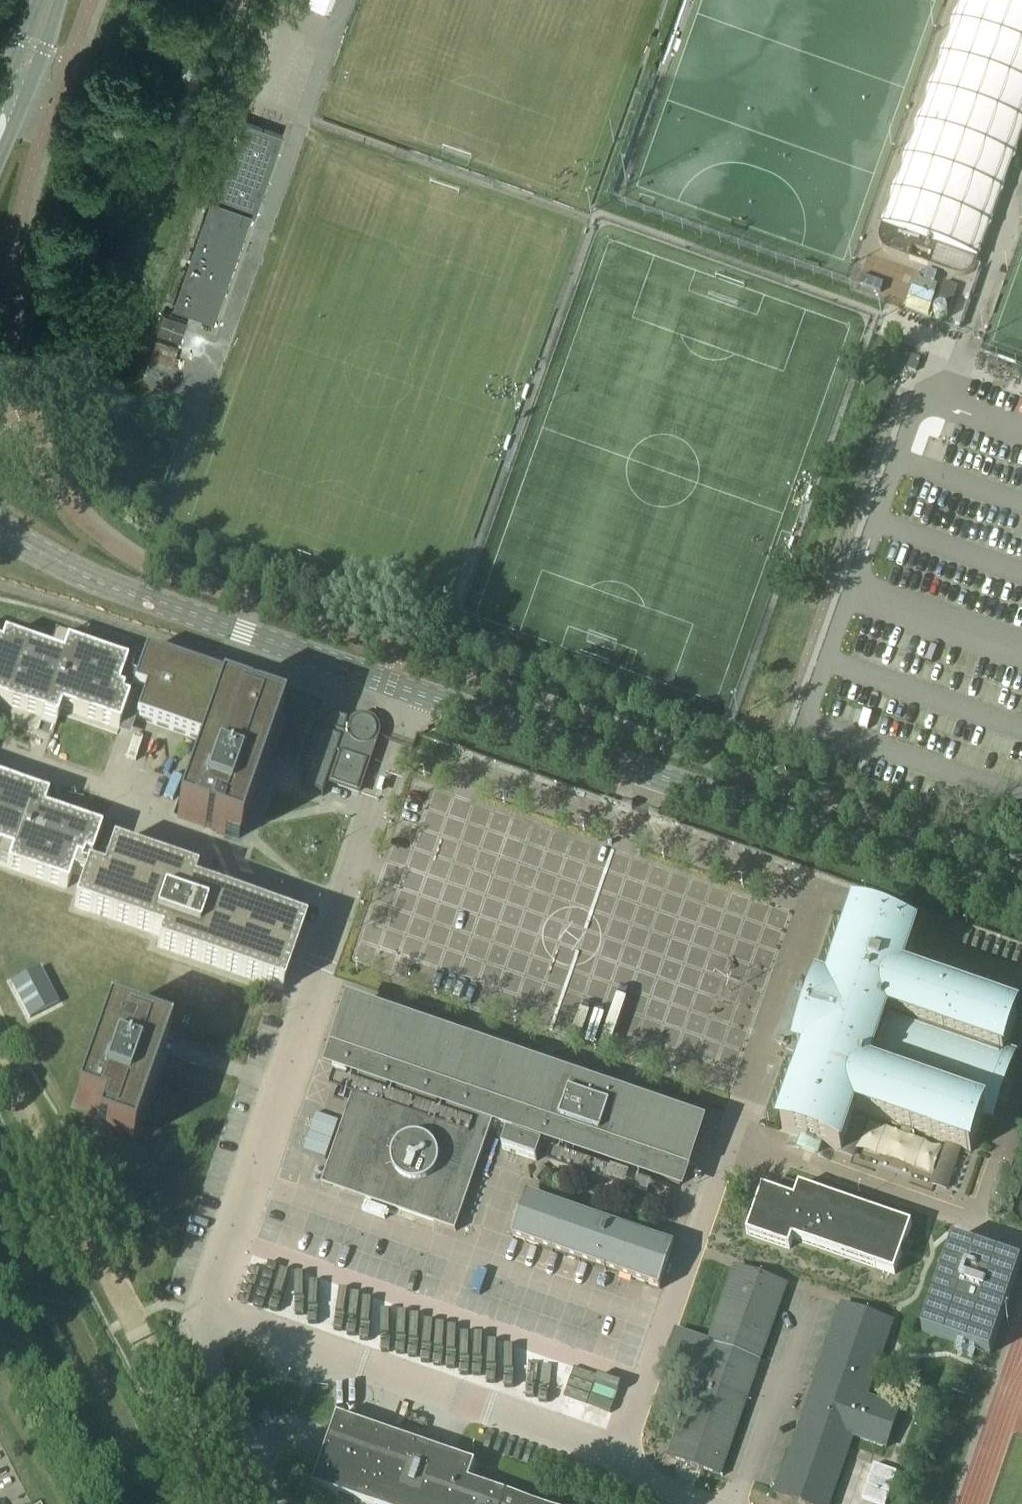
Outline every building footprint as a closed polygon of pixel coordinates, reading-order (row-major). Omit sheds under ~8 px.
[(333,0),(308,0),(307,3),(328,12),(333,0)] [(879,235),(879,239),(880,242),(882,245),(884,248),(886,250),(889,252),(951,274),(955,274),(958,274),(961,274),(964,273),(967,272),(970,270),(973,268),(975,266),(977,263),(1017,148),(1021,138),(1021,134),(1021,0),(961,0),(881,225),(880,228),(879,232),(879,235)] [(240,210),(250,214),(254,216),(283,134),(243,120),(207,224),(202,222),(179,290),(178,290),(172,305),(213,320),(219,304),(216,303),(240,235),(232,232),(240,210)] [(950,309),(958,286),(944,281),(936,304),(943,307),(950,309)] [(904,308),(927,308),(927,300),(904,300),(904,308)] [(160,324),(158,331),(181,339),(183,332),(187,321),(164,313),(160,324)] [(984,353),(979,367),(1021,382),(1021,366),(984,353)] [(917,370),(921,358),(912,355),(907,368),(908,369),(916,372),(917,370)] [(56,723),(60,710),(118,730),(128,703),(128,702),(121,700),(123,694),(123,693),(117,692),(126,666),(126,665),(66,644),(66,645),(61,657),(4,637),(3,637),(0,647),(0,646),(0,704),(56,723)] [(145,651),(132,687),(144,691),(135,718),(202,741),(176,817),(238,838),(281,716),(255,707),(260,691),(145,651)] [(353,721),(331,714),(330,713),(304,790),(323,796),(328,781),(358,792),(369,761),(363,759),(367,745),(369,745),(371,744),(373,743),(375,741),(376,739),(377,735),(378,734),(378,732),(378,730),(377,728),(377,726),(376,725),(375,723),(374,722),(372,720),(370,719),(368,718),(366,718),(364,717),(361,717),(359,718),(357,719),(355,720),(353,721)] [(382,779),(378,792),(382,793),(386,781),(382,779)] [(305,926),(304,925),(193,887),(196,877),(196,876),(112,847),(111,848),(111,849),(97,844),(100,833),(100,832),(43,813),(47,800),(0,783),(0,851),(10,855),(6,867),(7,868),(66,889),(67,888),(72,875),(83,879),(74,906),(74,907),(160,937),(157,947),(282,990),(305,926)] [(916,939),(895,931),(899,920),(882,914),(877,925),(857,918),(831,994),(821,990),(799,1053),(809,1056),(783,1132),(803,1139),(800,1150),(817,1156),(821,1145),(842,1152),(856,1112),(971,1152),(983,1117),(992,1120),(1013,1057),(1012,1057),(1015,1049),(1020,1051),(1021,1043),(1021,1008),(953,983),(949,995),(902,979),(916,939)] [(700,1128),(352,1008),(332,1065),(360,1075),(322,1185),(368,1191),(365,1198),(433,1221),(435,1215),(455,1231),(494,1121),(515,1128),(513,1135),(508,1133),(502,1149),(537,1161),(542,1145),(524,1139),(526,1132),(680,1185),(700,1128)] [(169,1037),(107,1015),(75,1104),(102,1113),(96,1130),(132,1142),(169,1037)] [(763,1189),(747,1234),(790,1249),(793,1239),(895,1275),(912,1226),(799,1186),(799,1188),(788,1184),(784,1196),(763,1189)] [(675,1247),(527,1195),(512,1238),(660,1290),(675,1247)] [(924,1331),(962,1344),(967,1346),(991,1353),(992,1354),(998,1336),(1021,1264),(1021,1262),(987,1251),(978,1248),(965,1243),(959,1241),(957,1241),(954,1240),(953,1242),(926,1324),(924,1331)] [(696,1382),(669,1458),(720,1475),(786,1285),(735,1268),(709,1343),(676,1332),(662,1370),(696,1382)] [(802,1503),(830,1503),(853,1437),(886,1448),(900,1410),(866,1398),(892,1322),(842,1305),(776,1495),(802,1503)] [(338,1417),(313,1488),(361,1503),(532,1503),(470,1482),(476,1465),(338,1417)]
